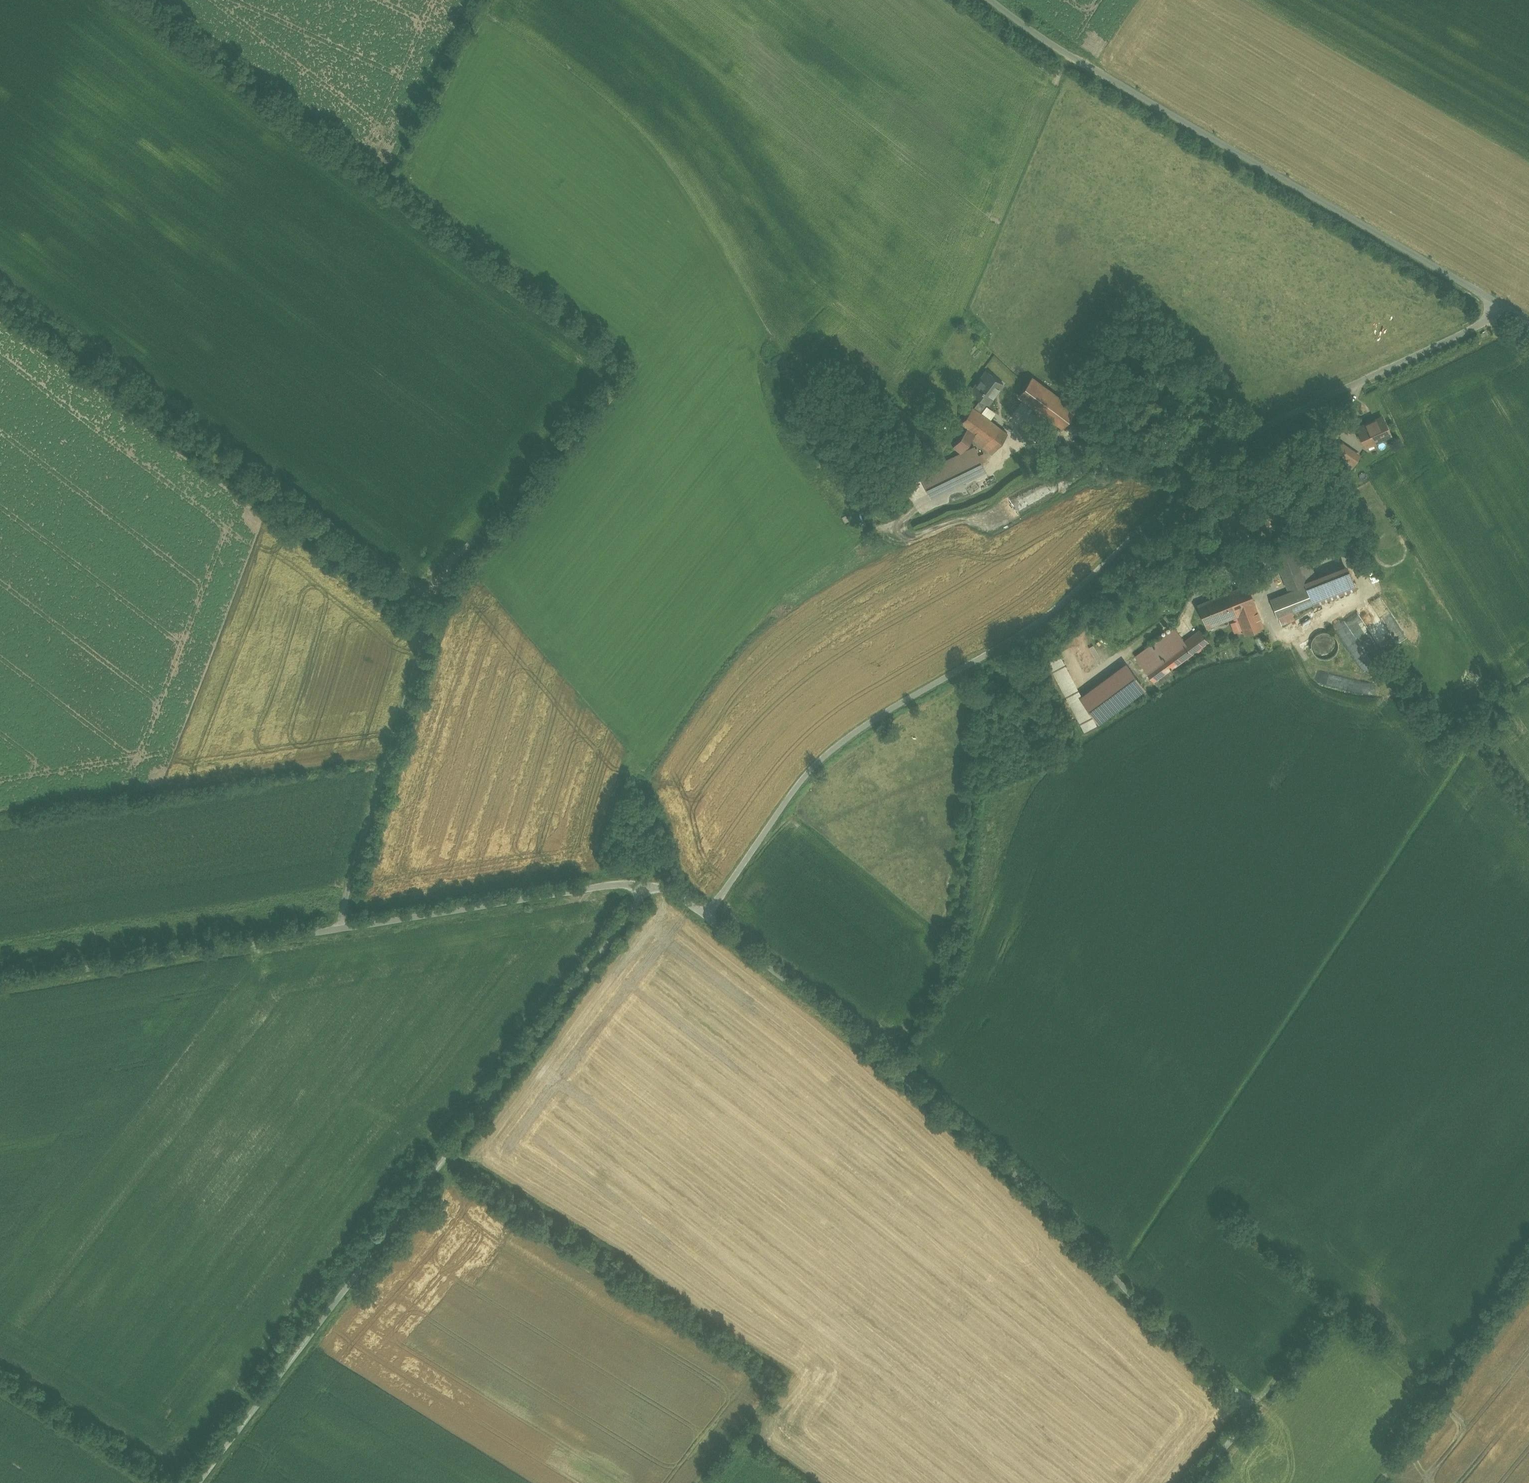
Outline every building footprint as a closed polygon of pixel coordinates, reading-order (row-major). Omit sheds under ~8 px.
[(1211,372),(1221,385),(1230,378),(1220,366),(1211,372)] [(1004,383),(987,371),(972,390),(981,397),(974,407),(982,413),(1004,383)] [(1075,410),(1033,378),(1019,397),(1061,428),(1075,410)] [(974,407),(973,407),(961,422),(968,427),(975,433),(982,437),(993,422),(982,413),(974,407)] [(1383,417),(1359,428),(1367,446),(1373,443),(1374,444),(1383,440),(1382,439),(1391,435),(1383,417)] [(1007,433),(993,422),(982,437),(975,433),(961,451),(982,467),(1007,433)] [(968,427),(954,446),(961,451),(975,433),(968,427)] [(938,457),(929,451),(923,459),(932,465),(938,457)] [(1357,459),(1351,455),(1345,465),(1351,469),(1357,459)] [(1293,543),(1273,550),(1287,589),(1307,582),(1293,543)] [(1348,570),(1306,587),(1313,604),(1313,606),(1356,589),(1348,570)] [(1247,586),(1229,593),(1238,616),(1245,635),(1263,628),(1247,586)] [(1306,586),(1272,600),(1279,617),(1313,604),(1306,587),(1306,586)] [(1229,593),(1198,605),(1207,628),(1238,616),(1229,593)] [(1368,658),(1381,650),(1363,620),(1350,628),(1368,658)] [(1176,628),(1136,657),(1146,670),(1176,648),(1185,641),(1176,628)] [(1185,641),(1176,648),(1184,660),(1209,642),(1200,630),(1185,641)] [(1327,632),(1325,632),(1322,633),(1320,634),(1317,635),(1316,636),(1315,637),(1314,638),(1313,639),(1313,641),(1312,643),(1312,644),(1312,646),(1312,649),(1313,651),(1313,652),(1314,653),(1315,655),(1316,656),(1318,657),(1319,658),(1322,659),(1324,659),(1326,659),(1329,659),(1331,658),(1333,657),(1335,656),(1336,655),(1337,653),(1338,651),(1339,649),(1339,647),(1339,646),(1339,644),(1339,643),(1338,642),(1338,640),(1337,639),(1336,637),(1335,636),(1334,635),(1332,634),(1330,633),(1327,632)] [(1176,648),(1146,670),(1155,682),(1171,670),(1184,660),(1176,648)] [(1096,725),(1059,654),(1048,660),(1086,731),(1096,725)] [(1171,670),(1155,682),(1157,686),(1174,674),(1171,670)]
